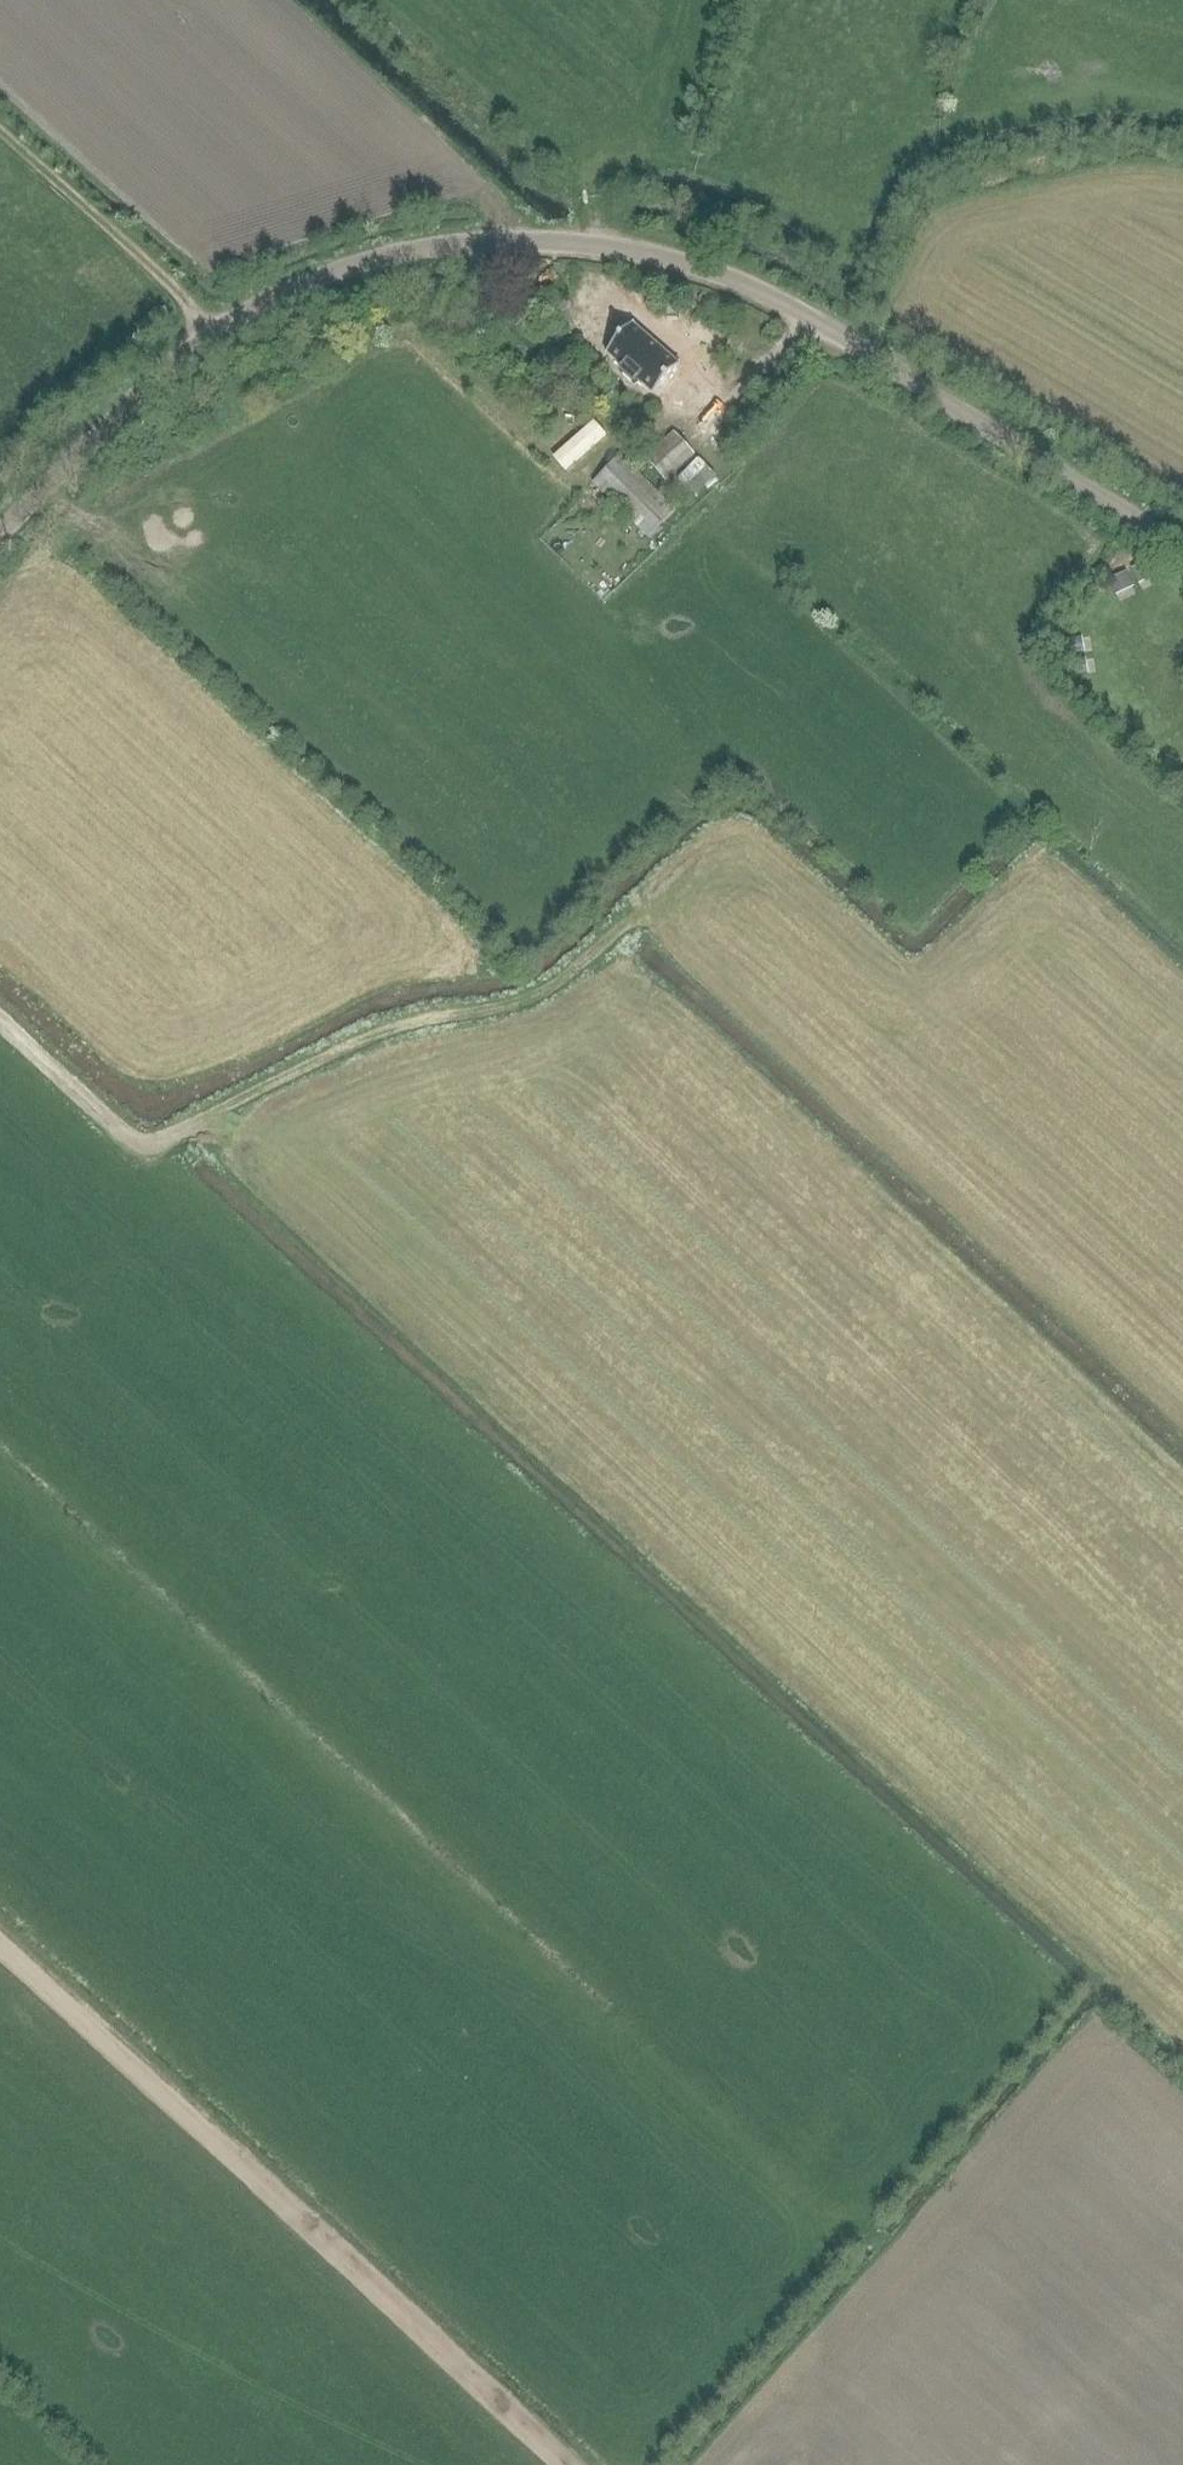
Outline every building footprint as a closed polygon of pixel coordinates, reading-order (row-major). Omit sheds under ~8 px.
[(623,368),(620,372),(634,384),(638,380),(653,394),(679,365),(632,324),(606,353),(623,368)] [(647,463),(666,482),(694,455),(675,436),(647,463)] [(593,483),(602,492),(595,498),(606,509),(612,502),(647,538),(674,512),(620,457),(593,483)] [(1131,569),(1138,584),(1156,576),(1149,561),(1131,569)] [(1126,572),(1109,580),(1116,596),(1134,587),(1126,572)] [(1082,637),(1067,639),(1070,655),(1084,653),(1082,637)] [(1086,659),(1071,661),(1073,677),(1088,674),(1086,659)]
